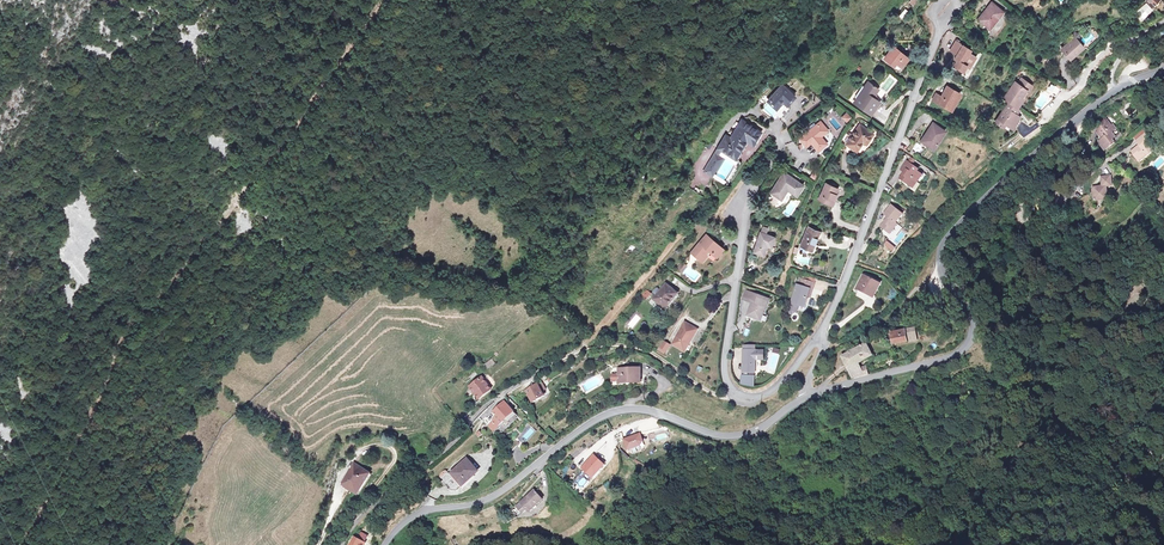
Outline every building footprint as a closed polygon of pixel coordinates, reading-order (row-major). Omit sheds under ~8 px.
[(994,4),(979,19),(989,28),(1003,12),(994,4)] [(903,19),(909,12),(905,9),(899,16),(903,19)] [(1059,46),(1060,48),(1071,39),(1070,38),(1059,46)] [(1074,39),(1061,49),(1067,58),(1073,53),(1075,54),(1082,48),(1074,39)] [(972,66),(978,54),(969,50),(969,48),(955,42),(950,52),(958,55),(956,60),(959,62),(957,66),(967,70),(969,65),(972,66)] [(890,45),(882,57),(891,63),(894,57),(901,62),(905,55),(890,45)] [(1060,58),(1053,54),(1048,61),(1056,65),(1060,58)] [(1151,65),(1139,71),(1142,77),(1153,71),(1151,65)] [(1021,80),(1017,85),(1025,90),(1022,96),(1023,97),(1030,86),(1021,80)] [(868,82),(856,102),(872,114),(880,101),(873,96),(878,89),(868,82)] [(1004,99),(1014,107),(1020,98),(1022,96),(1025,90),(1017,85),(1014,83),(1004,99)] [(1051,84),(1046,91),(1055,96),(1060,89),(1051,84)] [(793,96),(781,86),(768,101),(776,107),(782,100),(786,103),(793,96)] [(953,109),(960,94),(947,88),(943,95),(938,93),(934,101),(953,109)] [(795,97),(793,96),(786,103),(788,105),(795,97)] [(1009,105),(996,123),(1001,126),(1003,124),(1005,125),(1009,128),(1017,116),(1015,115),(1018,111),(1009,105)] [(846,112),(842,117),(848,123),(852,117),(846,112)] [(1009,128),(1012,130),(1020,119),(1017,116),(1009,128)] [(724,159),(720,156),(722,152),(737,162),(749,143),(755,148),(765,133),(741,119),(730,137),(726,134),(703,171),(713,177),(724,159)] [(1103,154),(1113,146),(1111,144),(1110,143),(1113,140),(1110,137),(1115,133),(1110,128),(1109,130),(1102,122),(1093,130),(1097,134),(1099,137),(1097,139),(1100,142),(1096,146),(1103,154)] [(821,123),(806,135),(801,139),(806,146),(812,142),(818,150),(827,144),(821,136),(827,132),(821,123)] [(930,127),(918,144),(927,151),(940,134),(930,127)] [(852,134),(842,147),(851,154),(859,144),(862,146),(868,138),(859,131),(855,136),(852,134)] [(1115,132),(1115,133),(1110,137),(1113,140),(1110,143),(1111,144),(1119,137),(1115,132)] [(1149,144),(1142,137),(1134,144),(1137,148),(1130,154),(1135,161),(1136,160),(1142,154),(1145,157),(1146,159),(1152,154),(1146,147),(1149,144)] [(1139,163),(1145,157),(1142,154),(1136,160),(1139,163)] [(904,164),(897,173),(900,175),(895,183),(907,191),(912,184),(913,184),(918,177),(913,174),(915,171),(904,164)] [(783,172),(771,190),(781,196),(787,188),(795,193),(802,183),(783,172)] [(1093,205),(1107,204),(1106,190),(1112,190),(1111,180),(1101,181),(1102,191),(1093,192),(1093,205)] [(693,191),(699,193),(702,185),(696,183),(693,191)] [(824,183),(816,200),(825,204),(830,206),(835,195),(833,194),(835,188),(824,183)] [(887,217),(879,227),(888,234),(896,224),(894,223),(901,214),(895,209),(891,206),(886,212),(889,215),(887,217)] [(808,229),(801,247),(810,250),(813,252),(816,245),(814,244),(818,233),(808,229)] [(756,236),(749,255),(759,259),(763,250),(766,251),(769,240),(756,236)] [(704,237),(689,255),(699,264),(706,256),(712,261),(721,251),(704,237)] [(534,250),(528,243),(523,247),(529,254),(534,250)] [(686,266),(681,263),(677,269),(682,272),(686,266)] [(873,298),(879,284),(862,276),(857,287),(866,292),(865,294),(873,298)] [(800,277),(798,284),(809,287),(809,288),(812,289),(814,282),(800,277)] [(797,283),(791,301),(798,303),(803,305),(807,295),(809,288),(809,287),(798,284),(797,283)] [(655,299),(653,303),(664,312),(675,298),(665,288),(660,294),(655,299)] [(758,319),(767,298),(748,290),(744,298),(751,301),(745,313),(758,319)] [(798,303),(791,301),(789,307),(796,310),(798,303)] [(683,322),(669,343),(679,350),(686,341),(688,342),(696,330),(683,322)] [(902,334),(903,344),(914,343),(913,332),(902,334)] [(903,344),(902,334),(894,335),(895,340),(892,340),(893,345),(903,344)] [(662,354),(668,344),(662,340),(655,350),(662,354)] [(681,351),(688,342),(686,341),(679,350),(681,351)] [(862,379),(870,377),(867,373),(863,374),(858,365),(871,357),(865,347),(842,360),(853,381),(862,379)] [(755,352),(744,351),(744,372),(755,372),(755,361),(764,361),(764,352),(755,352)] [(637,374),(637,371),(616,370),(615,380),(611,380),(611,387),(618,387),(629,387),(629,389),(639,389),(639,374),(637,374)] [(756,377),(743,376),(742,387),(756,388),(756,377)] [(479,378),(468,389),(479,401),(490,390),(479,378)] [(525,393),(531,404),(543,398),(536,386),(525,393)] [(515,416),(505,406),(498,413),(497,412),(495,414),(494,414),(484,423),(492,432),(496,429),(496,430),(503,424),(504,425),(507,424),(515,416)] [(641,433),(623,440),(628,452),(646,445),(641,433)] [(587,459),(576,472),(588,481),(597,467),(587,459)] [(450,474),(441,481),(451,493),(457,494),(472,481),(470,479),(477,472),(467,461),(452,475),(450,474)] [(345,489),(356,469),(354,468),(342,488),(345,489)] [(356,469),(345,489),(358,497),(370,476),(356,469)] [(578,483),(582,488),(588,483),(583,478),(578,483)] [(531,492),(519,505),(526,511),(528,513),(540,501),(531,492)] [(519,505),(515,510),(522,515),(526,511),(519,505)]
